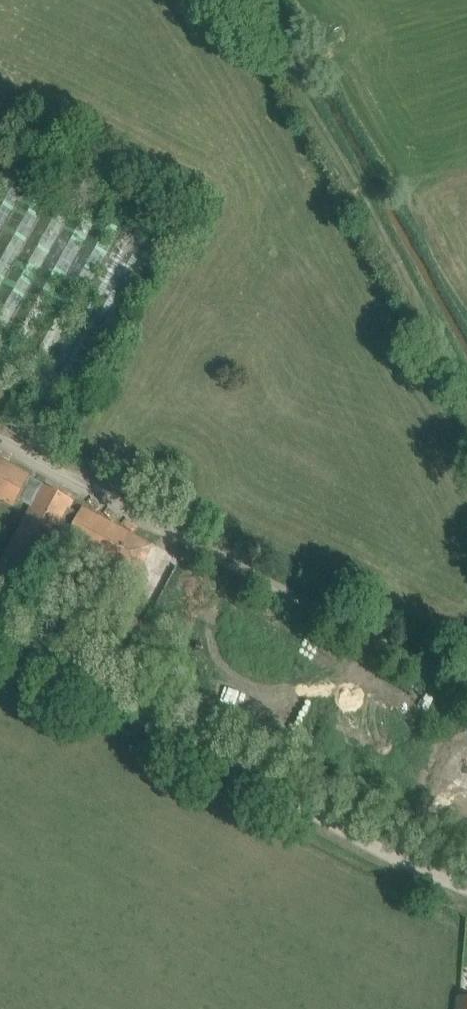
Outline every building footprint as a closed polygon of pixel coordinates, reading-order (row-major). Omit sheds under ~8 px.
[(160,249),(11,165),(0,185),(0,373),(35,392),(30,402),(33,404),(22,425),(52,442),(160,249)] [(0,461),(0,497),(15,506),(18,499),(32,507),(0,566),(0,613),(9,618),(54,535),(65,541),(67,537),(136,574),(89,661),(117,676),(182,557),(153,542),(151,546),(82,508),(79,513),(70,508),(74,501),(0,461)] [(460,998),(458,1008),(466,1008),(466,999),(460,998)]
